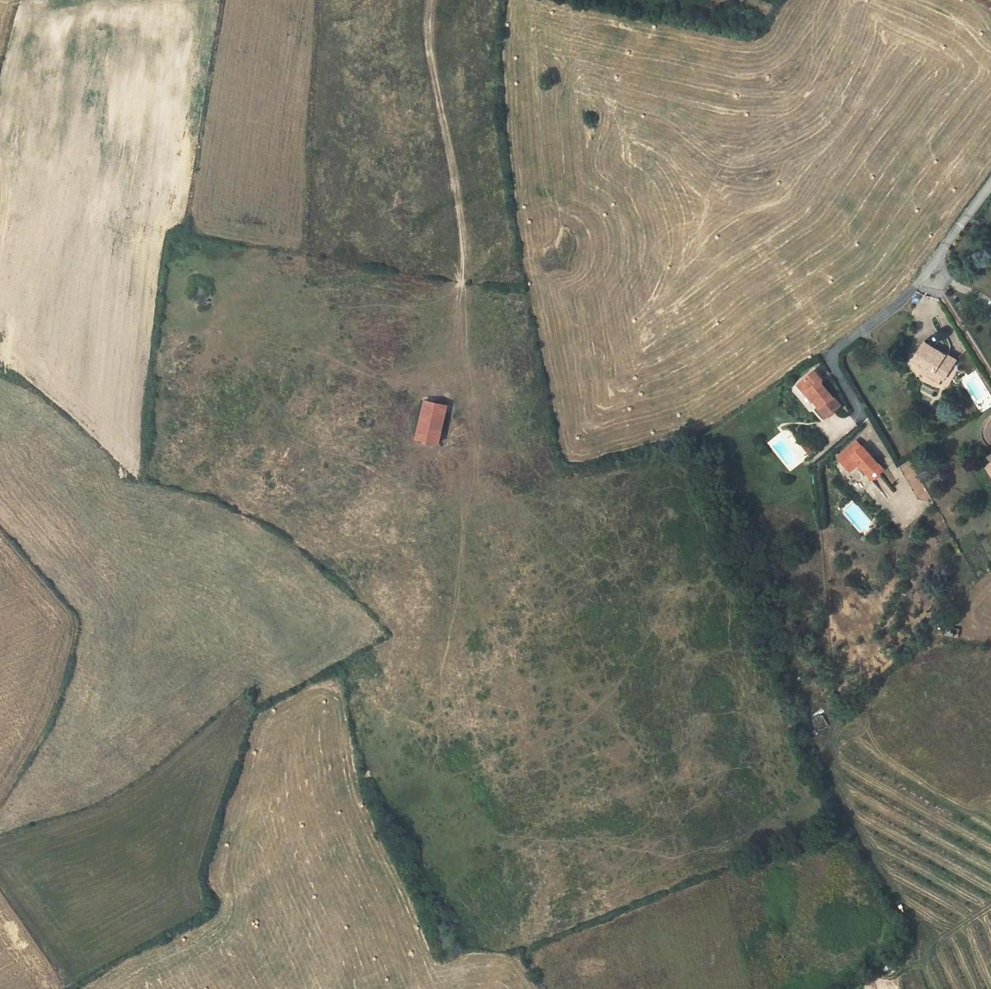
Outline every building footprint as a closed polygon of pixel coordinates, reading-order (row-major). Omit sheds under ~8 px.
[(928,343),(916,361),(928,370),(925,376),(943,389),(959,363),(928,343)] [(824,384),(817,375),(800,389),(807,397),(809,395),(816,402),(822,410),(820,413),(828,421),(842,410),(822,386),(824,384)] [(812,404),(816,402),(809,395),(807,397),(812,404)] [(433,437),(440,402),(418,397),(412,432),(433,437)] [(847,418),(844,413),(837,417),(841,422),(847,418)] [(858,445),(844,459),(850,465),(847,468),(853,476),(861,468),(876,483),(887,473),(866,451),(864,452),(858,445)] [(841,461),(847,468),(850,465),(844,459),(841,461)]
